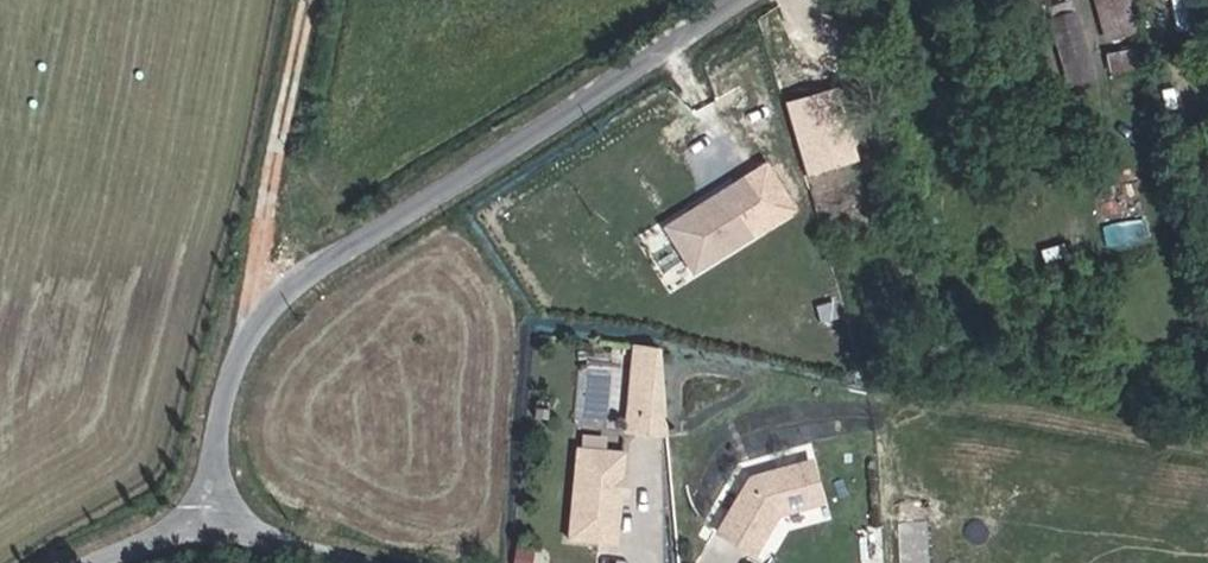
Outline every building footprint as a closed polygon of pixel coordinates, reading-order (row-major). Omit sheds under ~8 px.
[(1107,38),(1142,28),(1134,0),(1096,0),(1107,38)] [(1071,90),(1101,82),(1080,5),(1049,13),(1071,90)] [(1046,33),(1007,42),(1018,91),(1044,84),(1038,52),(1050,49),(1046,33)] [(738,180),(665,225),(696,275),(773,227),(738,180)] [(664,429),(669,342),(631,339),(626,427),(664,429)] [(619,412),(621,361),(583,360),(582,411),(619,412)] [(561,456),(555,545),(603,548),(605,500),(606,484),(608,459),(561,456)] [(805,500),(792,462),(734,480),(704,534),(740,554),(755,525),(754,523),(759,515),(805,500)]
